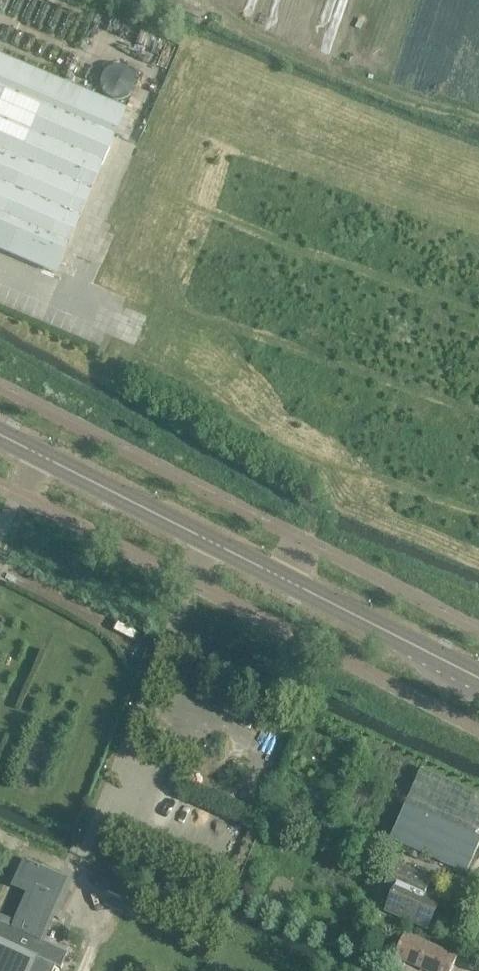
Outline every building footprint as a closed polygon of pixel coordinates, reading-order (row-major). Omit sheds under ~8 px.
[(0,56),(0,250),(54,273),(124,109),(0,56)] [(138,80),(122,61),(99,79),(114,99),(138,80)] [(390,840),(466,873),(478,845),(478,794),(421,769),(390,840)] [(243,838),(248,827),(202,807),(197,818),(243,838)] [(56,966),(62,969),(69,952),(39,938),(67,876),(50,869),(50,868),(24,856),(12,883),(38,895),(22,931),(0,921),(0,942),(56,966)] [(396,864),(386,888),(394,892),(386,910),(427,928),(440,899),(425,892),(423,888),(421,887),(425,877),(396,864)] [(136,899),(133,906),(155,916),(158,909),(136,899)] [(406,933),(396,957),(392,967),(401,970),(407,970),(410,964),(428,970),(451,970),(457,955),(406,933)] [(0,942),(0,970),(54,970),(56,966),(0,942)]
